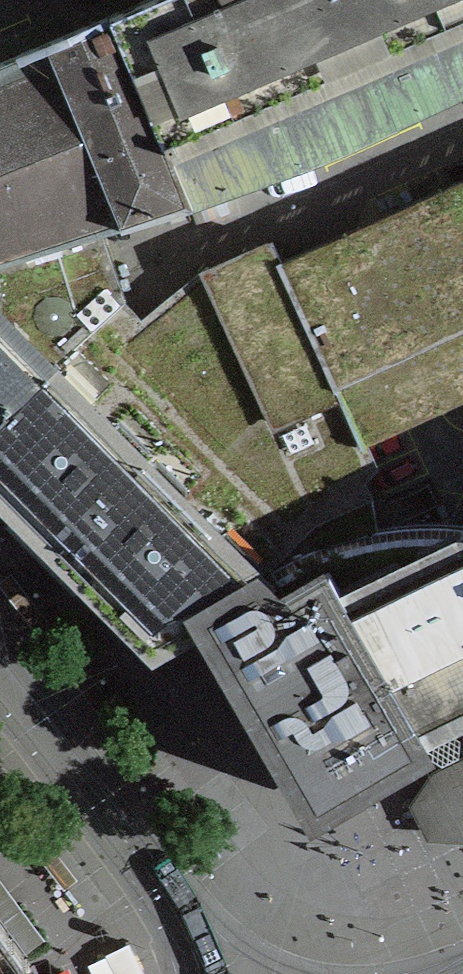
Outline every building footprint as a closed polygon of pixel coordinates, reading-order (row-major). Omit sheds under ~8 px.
[(462,92),(462,0),(147,0),(109,16),(190,204),(341,149),(462,92)] [(109,16),(0,63),(0,418),(119,303),(96,233),(190,204),(109,16)] [(280,264),(339,394),(359,439),(462,393),(462,180),(280,264)] [(339,394),(280,264),(270,243),(208,272),(277,422),(339,394)] [(208,272),(140,326),(119,303),(0,418),(0,485),(13,498),(14,497),(31,514),(30,515),(31,517),(32,518),(34,519),(35,518),(82,565),(81,566),(83,568),(84,569),(85,570),(86,569),(103,586),(102,587),(104,589),(104,590),(106,591),(107,590),(151,634),(150,636),(154,640),(202,612),(312,528),(372,499),(361,480),(373,469),(359,439),(339,394),(277,422),(208,272)] [(445,524),(422,524),(400,525),(377,529),(372,499),(312,528),(345,596),(386,681),(410,731),(462,705),(462,525),(445,524)] [(314,804),(418,744),(410,731),(386,681),(345,596),(312,528),(202,612),(314,804)] [(430,772),(408,805),(426,840),(462,842),(462,756),(430,772)] [(26,959),(0,923),(0,973),(1,973),(26,959)] [(26,959),(1,973),(32,973),(26,959)]
